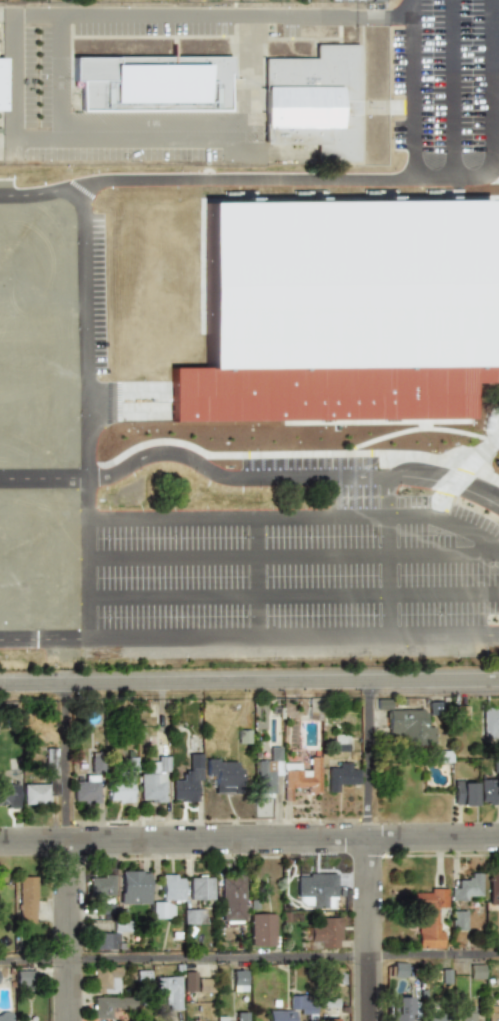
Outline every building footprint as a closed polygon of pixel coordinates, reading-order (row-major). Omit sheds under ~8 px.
[(358,166),(280,165),(280,150),(265,150),(266,64),(318,64),(318,49),(358,49),(358,166)] [(72,57),(72,79),(80,82),(79,113),(232,113),(233,57),(202,56),(202,65),(111,65),(110,57),(72,57)] [(202,206),(205,353),(227,347),(239,345),(252,345),(251,344),(277,355),(290,355),(327,364),(325,268),(345,268),(346,345),(332,354),(355,353),(372,287),(381,273),(383,341),(391,341),(391,333),(400,348),(398,224),(415,224),(417,354),(478,353),(475,203),(204,208),(202,206)] [(498,737),(498,709),(481,708),(480,736),(498,737)] [(384,711),(385,743),(431,742),(431,727),(423,727),(423,710),(384,711)] [(345,751),(345,735),(331,735),(331,752),(345,751)] [(168,744),(155,744),(155,762),(148,762),(148,774),(138,774),(139,800),(149,800),(149,803),(164,803),(163,772),(168,772),(168,744)] [(279,747),(268,747),(268,760),(254,761),(254,794),(273,794),(273,776),(280,775),(279,747)] [(46,776),(57,775),(57,749),(46,749),(46,776)] [(201,780),(201,754),(188,754),(188,772),(181,772),(181,780),(171,781),(171,801),(195,800),(195,780),(201,780)] [(90,755),(91,773),(100,773),(99,764),(97,764),(97,755),(90,755)] [(131,801),(130,773),(136,773),(136,757),(126,758),(126,779),(107,779),(107,802),(131,801)] [(317,757),(307,757),(308,770),(298,770),(298,763),(282,763),(282,801),(290,801),(290,788),(305,787),(305,794),(318,793),(317,757)] [(214,776),(213,792),(238,793),(239,761),(205,760),(205,775),(214,776)] [(348,763),(336,762),(336,768),(326,768),(326,792),(336,792),(336,784),(357,785),(357,769),(348,769),(348,763)] [(496,803),(496,779),(479,779),(479,803),(496,803)] [(452,806),(474,806),(474,782),(452,782),(452,806)] [(23,785),(23,804),(48,804),(48,784),(23,785)] [(0,785),(0,806),(18,806),(18,785),(0,785)] [(149,872),(120,872),(120,905),(149,905),(149,872)] [(488,872),(489,905),(498,905),(498,872),(488,872)] [(220,874),(221,921),(244,920),(242,873),(220,874)] [(481,896),(480,873),(469,873),(469,880),(457,880),(457,888),(451,888),(451,901),(466,901),(466,896),(481,896)] [(297,874),(296,896),(312,896),(312,909),(335,909),(336,875),(297,874)] [(35,923),(36,877),(19,876),(18,922),(35,923)] [(114,876),(89,877),(90,897),(115,896),(114,876)] [(161,901),(183,901),(182,876),(161,876),(161,901)] [(212,899),(212,877),(189,877),(189,900),(212,899)] [(415,893),(416,949),(443,948),(442,931),(437,931),(437,908),(447,907),(446,888),(429,889),(430,893),(415,893)] [(153,919),(173,919),(173,903),(153,903),(153,919)] [(205,909),(183,910),(184,925),(206,924),(205,909)] [(466,930),(467,911),(452,910),(452,930),(466,930)] [(275,914),(250,914),(250,946),(275,946),(275,914)] [(322,948),(340,948),(339,918),(321,918),(321,927),(310,927),(310,941),(322,941),(322,948)] [(117,932),(129,932),(129,920),(113,920),(113,934),(91,933),(91,950),(117,950),(117,932)] [(392,977),(405,978),(406,963),(393,963),(392,977)] [(469,978),(483,978),(483,965),(469,965),(469,978)] [(94,967),(93,993),(119,993),(119,967),(94,967)] [(232,971),(233,992),(246,991),(246,970),(232,971)] [(31,990),(30,971),(16,971),(17,990),(31,990)] [(195,971),(183,972),(184,992),(196,991),(195,971)] [(180,976),(155,977),(156,995),(166,994),(166,1010),(180,1009),(180,976)] [(290,995),(289,1009),(300,1009),(299,1014),(315,1014),(315,996),(290,995)] [(110,1019),(111,1008),(132,1009),(133,997),(93,997),(92,1018),(110,1019)] [(410,997),(391,997),(392,1020),(410,1020),(410,997)] [(487,1005),(487,1020),(498,1020),(498,1005),(487,1005)] [(458,1007),(457,1020),(474,1020),(474,1008),(458,1007)] [(293,1010),(268,1011),(268,1020),(293,1020),(293,1010)] [(235,1013),(235,1020),(247,1020),(247,1013),(235,1013)] [(444,1013),(425,1013),(425,1020),(444,1020),(444,1013)]
